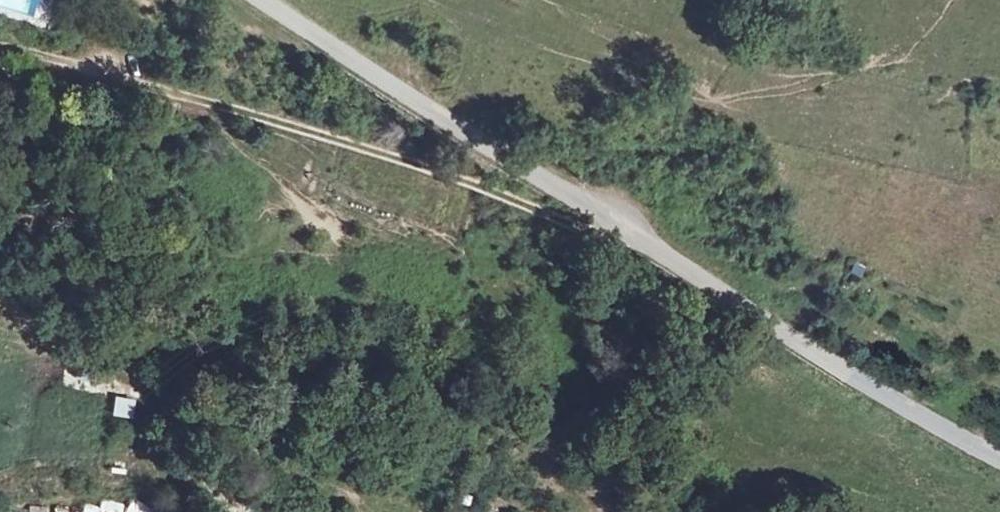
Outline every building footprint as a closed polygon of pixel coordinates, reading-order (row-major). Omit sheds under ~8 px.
[(115,396),(111,417),(133,420),(136,399),(115,396)]
